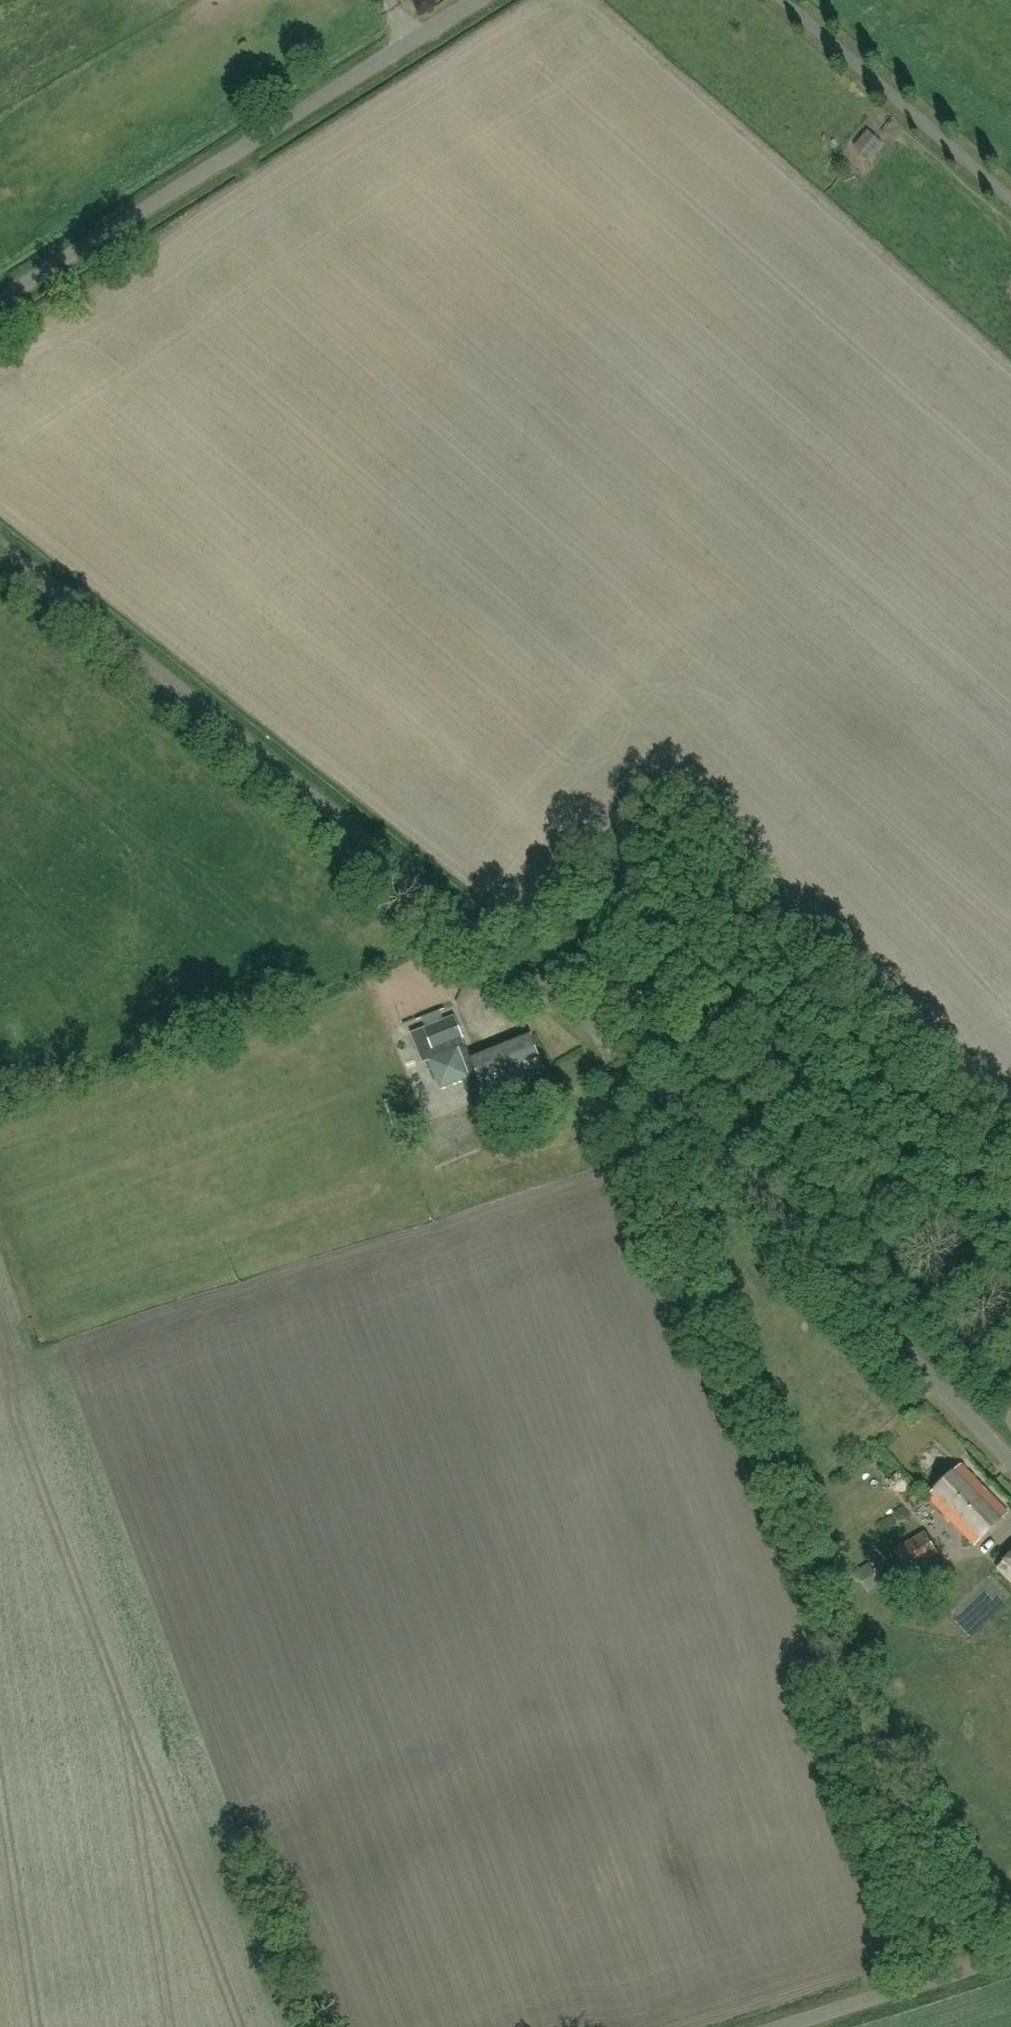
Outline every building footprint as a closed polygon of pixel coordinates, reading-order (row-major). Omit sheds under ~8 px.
[(465,969),(454,961),(448,969),(458,977),(465,969)] [(464,1038),(455,1016),(412,1033),(424,1062),(429,1060),(441,1090),(467,1079),(476,1100),(547,1071),(532,1034),(472,1058),(464,1038)] [(976,1545),(1009,1512),(962,1464),(929,1497),(976,1545)] [(925,1536),(895,1553),(908,1574),(937,1556),(925,1536)] [(997,1567),(1010,1582),(1010,1555),(997,1567)] [(866,1568),(856,1574),(865,1590),(876,1583),(866,1568)]
